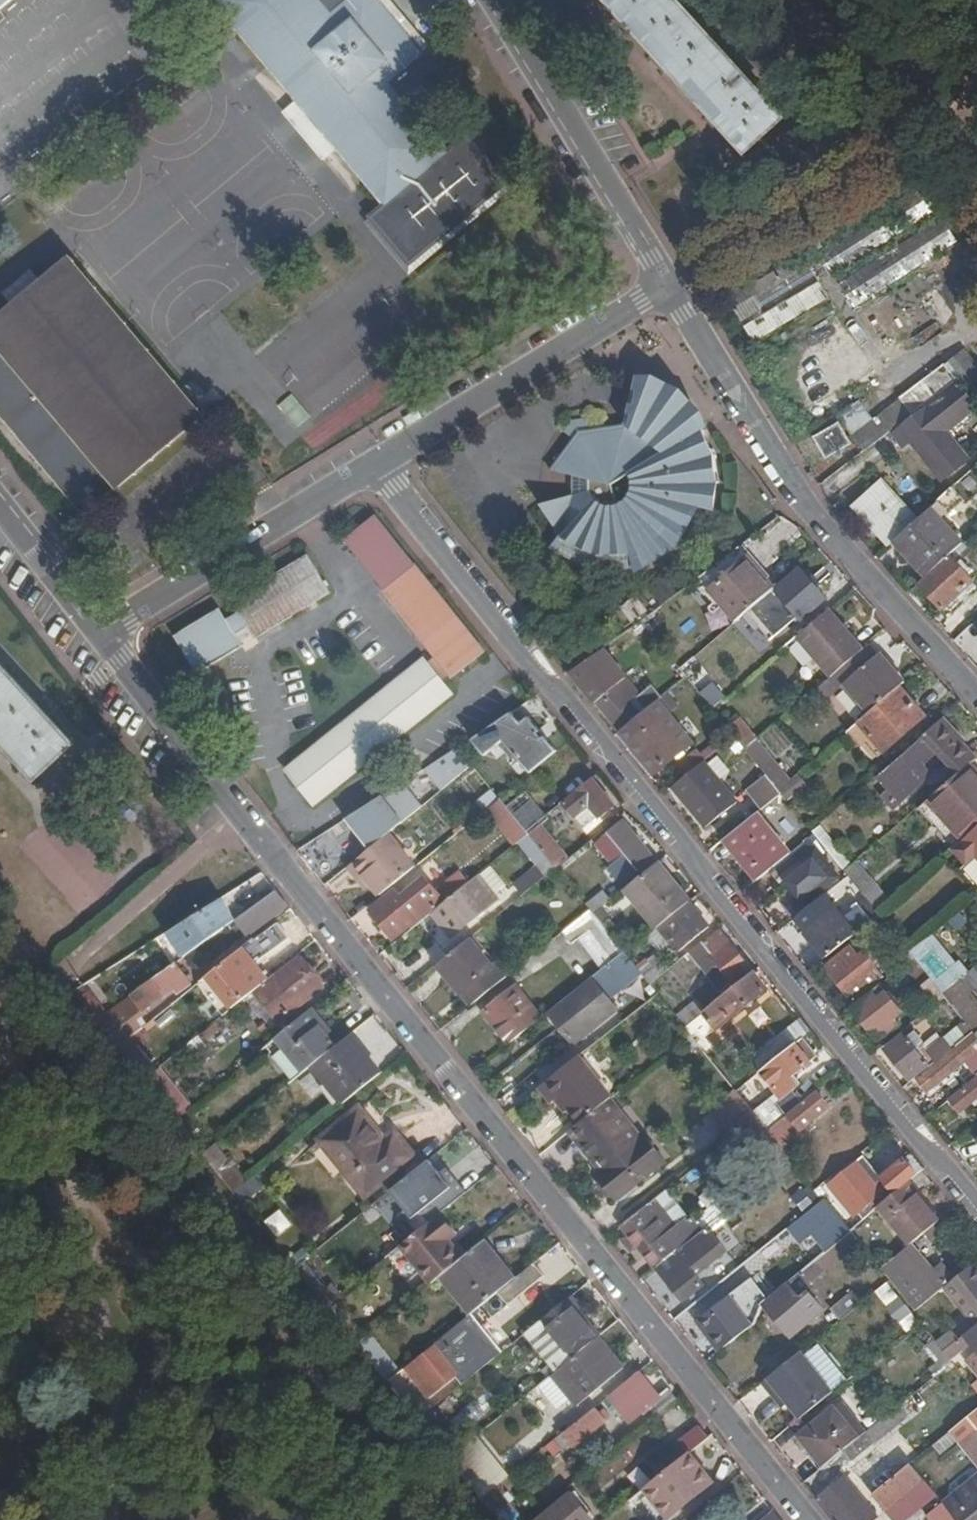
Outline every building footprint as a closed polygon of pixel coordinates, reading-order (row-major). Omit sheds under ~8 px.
[(335,143),(383,200),(445,149),(398,92),(433,63),(381,0),(218,0),(244,32),(295,93),(278,107),(289,120),(306,107),(325,130),(309,143),(318,156),(335,143)] [(780,115),(758,91),(746,78),(702,29),(692,18),(676,0),(607,0),(741,150),(780,115)] [(696,14),(692,18),(702,29),(706,25),(696,14)] [(751,74),(746,78),(758,91),(762,87),(751,74)] [(459,137),(445,149),(383,200),(369,212),(408,259),(498,184),(459,137)] [(932,213),(918,189),(813,251),(826,273),(827,276),(932,213)] [(951,245),(938,222),(833,285),(847,307),(951,245)] [(823,299),(813,281),(826,273),(813,251),(799,259),(796,254),(721,299),(748,343),(823,299)] [(112,481),(115,485),(199,413),(64,252),(0,308),(0,349),(112,481)] [(78,510),(112,481),(0,349),(0,416),(78,510)] [(949,363),(960,378),(976,365),(976,363),(966,350),(949,363)] [(940,364),(895,398),(897,401),(909,416),(954,382),(940,364)] [(960,378),(976,399),(976,365),(960,378)] [(954,382),(909,416),(890,431),(902,446),(910,440),(944,481),(971,459),(947,432),(976,406),(957,381),(956,380),(954,382)] [(541,505),(554,534),(549,551),(588,572),(635,570),(672,547),(693,510),(707,513),(711,484),(714,481),(711,454),(701,431),(686,407),(681,410),(660,394),(662,389),(637,381),(620,424),(591,417),(584,409),(570,419),(563,431),(573,440),(551,471),(571,477),(571,495),(541,505)] [(831,416),(842,434),(849,430),(866,419),(854,401),(841,410),(831,416)] [(909,416),(897,401),(859,430),(871,446),(890,431),(909,416)] [(831,424),(808,438),(819,455),(841,442),(831,424)] [(879,479),(852,504),(889,543),(916,518),(879,479)] [(936,505),(893,545),(923,579),(948,557),(960,545),(941,522),(961,503),(948,488),(933,502),(936,505)] [(780,513),(745,548),(763,565),(797,529),(780,513)] [(285,768),(312,802),(449,692),(438,678),(443,674),(449,682),(484,652),(374,516),(342,541),(380,591),(378,593),(432,660),(427,664),(422,658),(285,768)] [(748,559),(739,548),(699,579),(710,591),(748,559)] [(256,640),(331,595),(307,556),(233,601),(240,612),(227,620),(220,609),(174,638),(197,675),(244,647),(237,637),(250,629),(256,640)] [(948,557),(923,579),(919,584),(940,609),(970,584),(960,571),(952,562),(948,557)] [(958,557),(952,562),(960,571),(966,566),(958,557)] [(774,587),(748,559),(710,591),(736,620),(774,587)] [(800,568),(751,612),(773,639),(798,614),(802,618),(824,598),(800,568)] [(666,579),(652,590),(662,602),(676,592),(666,579)] [(635,622),(649,610),(640,598),(625,609),(635,622)] [(829,610),(797,637),(828,679),(835,673),(861,651),(829,610)] [(642,624),(644,627),(648,632),(651,635),(664,625),(655,614),(642,624)] [(644,627),(642,624),(572,671),(581,684),(616,660),(613,656),(648,632),(644,627)] [(870,643),(861,651),(835,673),(844,685),(849,682),(871,711),(897,688),(907,679),(885,650),(879,655),(870,643)] [(0,654),(0,663),(6,669),(10,665),(0,654)] [(678,669),(685,678),(711,709),(724,698),(711,683),(707,685),(686,662),(678,669)] [(75,744),(51,718),(40,706),(6,669),(0,663),(0,734),(39,776),(75,744)] [(626,677),(593,702),(618,733),(656,702),(662,697),(656,690),(643,699),(626,677)] [(846,688),(837,695),(855,717),(864,710),(846,688)] [(897,688),(871,711),(857,722),(883,751),(922,717),(897,688)] [(45,702),(40,706),(51,718),(56,714),(45,702)] [(651,773),(688,744),(656,702),(618,733),(651,773)] [(471,740),(485,757),(503,742),(530,774),(557,752),(529,718),(520,725),(512,713),(471,740)] [(741,718),(727,729),(733,737),(744,750),(755,740),(758,738),(741,718)] [(887,794),(880,800),(890,811),(928,779),(919,768),(939,751),(952,767),(969,753),(942,721),(875,779),(887,794)] [(755,740),(744,750),(765,776),(777,791),(788,781),(755,740)] [(694,749),(670,769),(679,780),(701,762),(720,747),(716,743),(700,756),(694,749)] [(458,748),(425,771),(440,790),(471,765),(458,748)] [(705,826),(734,804),(701,762),(679,780),(670,787),(705,826)] [(972,763),(925,802),(960,841),(976,827),(976,769),(972,763)] [(798,773),(788,781),(777,791),(779,794),(786,802),(807,785),(798,773)] [(765,776),(748,790),(762,808),(779,794),(777,791),(765,776)] [(591,780),(562,804),(583,831),(598,820),(613,808),(591,780)] [(499,801),(523,831),(528,836),(555,869),(564,862),(538,829),(545,823),(528,803),(521,808),(506,789),(495,796),(499,801)] [(492,792),(491,792),(482,800),(489,809),(499,801),(495,796),(492,792)] [(382,793),(347,818),(368,847),(404,820),(382,793)] [(482,800),(476,804),(483,813),(489,809),(482,800)] [(483,813),(498,832),(511,850),(528,836),(523,831),(499,801),(489,809),(483,813)] [(755,814),(724,839),(757,882),(789,856),(755,814)] [(603,826),(598,820),(583,831),(589,837),(603,826)] [(613,865),(624,856),(637,872),(652,861),(623,823),(608,834),(609,835),(596,845),(613,865)] [(810,832),(814,836),(843,872),(852,864),(819,824),(810,832)] [(960,841),(958,843),(972,860),(976,856),(976,827),(960,841)] [(555,869),(528,836),(511,850),(509,851),(519,864),(527,859),(543,879),(549,875),(555,869)] [(413,869),(386,837),(346,869),(356,881),(362,877),(370,886),(379,896),(413,869)] [(834,878),(810,850),(781,874),(804,903),(834,878)] [(843,872),(847,877),(876,913),(887,904),(892,900),(857,859),(852,864),(843,872)] [(658,863),(626,889),(656,928),(686,904),(689,901),(658,863)] [(410,928),(438,906),(445,902),(467,885),(458,873),(433,892),(423,879),(391,904),(385,898),(369,911),(392,940),(409,927),(410,928)] [(362,877),(356,881),(364,890),(370,886),(362,877)] [(467,885),(445,902),(428,916),(449,941),(498,902),(477,877),(467,885)] [(612,900),(604,891),(584,906),(589,911),(593,916),(603,908),(612,900)] [(283,909),(273,894),(246,914),(256,928),(283,909)] [(825,895),(796,919),(827,958),(873,922),(859,905),(843,917),(825,895)] [(238,920),(223,898),(168,933),(185,957),(238,920)] [(677,954),(706,930),(686,904),(656,928),(669,944),(677,954)] [(876,913),(879,917),(887,927),(909,953),(919,944),(887,904),(876,913)] [(603,908),(593,916),(599,924),(601,926),(611,918),(603,908)] [(599,924),(589,911),(560,934),(571,945),(577,941),(601,970),(615,958),(622,952),(601,926),(599,924)] [(285,938),(274,922),(247,944),(253,951),(259,947),(264,954),(285,938)] [(887,927),(881,933),(905,963),(912,957),(909,953),(887,927)] [(656,928),(646,936),(659,952),(669,944),(656,928)] [(717,933),(701,945),(732,983),(749,970),(729,944),(727,945),(717,933)] [(468,940),(436,965),(470,1007),(507,976),(495,962),(489,966),(468,940)] [(942,994),(963,976),(954,965),(948,970),(923,940),(919,944),(909,953),(912,957),(929,977),(942,994)] [(247,944),(243,947),(254,962),(264,954),(259,947),(253,951),(247,944)] [(691,952),(722,991),(732,983),(701,945),(700,944),(691,952)] [(854,1000),(884,977),(857,944),(828,968),(854,1000)] [(243,947),(208,976),(232,1008),(253,991),(268,979),(254,962),(243,947)] [(615,958),(601,970),(591,978),(606,998),(638,972),(636,970),(624,954),(622,952),(615,958)] [(658,978),(667,971),(655,956),(646,963),(658,978)] [(276,978),(274,974),(268,979),(253,991),(278,1023),(323,987),(302,958),(276,978)] [(190,984),(176,964),(97,1021),(119,1048),(142,1029),(134,1016),(175,988),(178,992),(190,984)] [(942,994),(945,997),(946,999),(963,1019),(974,1033),(975,1034),(976,1033),(976,994),(974,991),(976,988),(976,965),(963,976),(942,994)] [(208,976),(198,984),(223,1016),(232,1008),(208,976)] [(724,999),(724,997),(705,1012),(711,1020),(718,1029),(766,991),(753,976),(724,999)] [(929,977),(920,984),(935,1005),(945,997),(942,994),(929,977)] [(571,1044),(615,1009),(606,998),(591,978),(546,1013),(571,1044)] [(516,987),(483,1014),(508,1045),(540,1018),(516,987)] [(90,991),(79,999),(97,1021),(108,1013),(90,991)] [(882,998),(878,1001),(870,992),(851,1007),(878,1040),(896,1025),(885,1011),(889,1008),(882,998)] [(696,1015),(708,1005),(703,998),(690,1008),(696,1015)] [(304,1015),(275,1038),(304,1074),(313,1066),(336,1047),(321,1028),(321,1022),(310,1009),(304,1015)] [(705,1012),(692,1023),(684,1029),(690,1036),(711,1020),(705,1012)] [(903,1037),(888,1049),(913,1081),(947,1054),(974,1033),(963,1019),(943,1035),(938,1029),(924,1039),(917,1030),(905,1039),(903,1037)] [(948,1055),(932,1068),(942,1080),(976,1052),(976,1036),(975,1034),(974,1033),(947,1054),(948,1055)] [(784,1034),(751,1060),(761,1072),(777,1059),(794,1046),(784,1034)] [(336,1047),(313,1066),(343,1104),(381,1073),(351,1035),(336,1047)] [(683,1042),(694,1055),(701,1050),(690,1036),(683,1042)] [(779,1061),(777,1059),(761,1072),(776,1090),(751,1111),(757,1119),(767,1131),(801,1104),(791,1091),(798,1086),(790,1076),(815,1056),(804,1041),(779,1061)] [(610,1087),(583,1053),(539,1089),(553,1106),(556,1104),(564,1098),(573,1110),(570,1112),(580,1125),(614,1097),(616,1096),(610,1087)] [(918,1079),(928,1092),(942,1080),(932,1068),(918,1079)] [(156,1071),(145,1080),(176,1119),(188,1109),(156,1071)] [(949,1099),(960,1113),(976,1099),(976,1076),(949,1099)] [(736,1092),(710,1112),(732,1139),(741,1132),(757,1119),(751,1111),(736,1092)] [(828,1108),(816,1092),(801,1104),(767,1131),(782,1150),(791,1143),(784,1133),(797,1123),(802,1130),(828,1108)] [(614,1097),(580,1125),(568,1133),(592,1163),(595,1161),(604,1173),(646,1139),(624,1111),(614,1097)] [(564,1098),(556,1104),(566,1116),(570,1112),(573,1110),(564,1098)] [(360,1109),(322,1140),(366,1194),(413,1155),(395,1133),(385,1140),(360,1109)] [(774,1173),(791,1160),(782,1150),(767,1131),(757,1119),(741,1132),(746,1139),(750,1136),(772,1163),(768,1166),(774,1173)] [(884,1175),(906,1155),(890,1138),(868,1158),(884,1175)] [(604,1173),(599,1177),(600,1179),(598,1186),(609,1200),(616,1199),(618,1201),(665,1162),(646,1139),(604,1173)] [(216,1145),(205,1155),(234,1191),(246,1181),(233,1166),(237,1163),(231,1157),(228,1160),(216,1145)] [(427,1165),(425,1163),(402,1182),(425,1210),(472,1173),(463,1162),(455,1168),(442,1153),(427,1165)] [(918,1175),(906,1160),(884,1179),(895,1194),(907,1184),(918,1175)] [(832,1186),(856,1216),(877,1198),(883,1193),(873,1180),(859,1163),(832,1186)] [(873,1180),(883,1193),(877,1198),(882,1204),(895,1194),(884,1179),(873,1180)] [(713,1222),(681,1180),(622,1227),(628,1235),(621,1241),(630,1252),(637,1247),(655,1269),(708,1227),(713,1222)] [(882,1204),(878,1208),(911,1245),(939,1222),(907,1184),(895,1194),(882,1204)] [(827,1194),(822,1187),(816,1192),(822,1198),(827,1194)] [(812,1203),(806,1195),(801,1199),(807,1207),(812,1203)] [(828,1252),(850,1234),(823,1200),(790,1228),(802,1243),(813,1234),(828,1252)] [(244,1202),(233,1211),(244,1226),(256,1217),(244,1202)] [(281,1209),(265,1222),(278,1237),(293,1224),(281,1209)] [(233,1211),(221,1220),(233,1234),(244,1226),(233,1211)] [(442,1213),(402,1245),(432,1284),(444,1274),(463,1259),(451,1242),(459,1236),(442,1213)] [(257,1219),(256,1217),(244,1226),(246,1228),(257,1219)] [(246,1228),(244,1226),(233,1234),(235,1237),(246,1228)] [(729,1254),(708,1227),(655,1269),(680,1303),(700,1287),(695,1281),(729,1254)] [(809,1284),(858,1243),(850,1234),(828,1252),(766,1304),(793,1336),(825,1309),(816,1298),(819,1296),(809,1284)] [(463,1259),(444,1274),(474,1313),(499,1292),(509,1284),(492,1263),(495,1261),(482,1244),(463,1259)] [(903,1257),(906,1260),(921,1279),(932,1271),(914,1248),(903,1257)] [(880,1270),(890,1282),(915,1314),(933,1298),(919,1281),(921,1279),(906,1260),(903,1257),(901,1254),(898,1256),(903,1262),(897,1266),(892,1261),(889,1263),(880,1270)] [(892,1261),(897,1266),(903,1262),(898,1256),(892,1261)] [(327,1306),(341,1294),(333,1284),(326,1289),(304,1262),(296,1268),(327,1306)] [(546,1276),(535,1263),(509,1284),(499,1292),(510,1305),(546,1276)] [(948,1286),(976,1322),(976,1266),(976,1264),(955,1281),(948,1286)] [(943,1265),(934,1272),(946,1288),(948,1286),(955,1281),(943,1265)] [(921,1279),(919,1281),(933,1298),(946,1288),(934,1272),(932,1271),(921,1279)] [(834,1310),(842,1320),(863,1304),(854,1293),(834,1310)] [(720,1348),(750,1324),(727,1297),(698,1320),(720,1348)] [(570,1298),(525,1334),(557,1372),(597,1340),(575,1314),(579,1311),(570,1298)] [(500,1355),(470,1316),(406,1368),(428,1396),(455,1374),(464,1384),(500,1355)] [(944,1351),(922,1322),(865,1367),(878,1382),(895,1369),(906,1382),(870,1411),(879,1422),(899,1406),(930,1381),(953,1362),(947,1355),(944,1351)] [(964,1335),(944,1351),(947,1355),(968,1339),(976,1351),(964,1362),(976,1378),(976,1329),(966,1337),(964,1335)] [(388,1382),(399,1373),(368,1335),(357,1344),(388,1382)] [(623,1370),(598,1338),(597,1340),(557,1372),(539,1386),(557,1410),(571,1399),(577,1407),(623,1370)] [(793,1359),(754,1391),(764,1403),(769,1399),(792,1426),(825,1399),(793,1359)] [(637,1374),(622,1386),(643,1413),(658,1401),(637,1374)] [(934,1388),(930,1381),(899,1406),(904,1413),(934,1388)] [(608,1398),(630,1425),(643,1415),(644,1414),(643,1413),(622,1386),(608,1398)] [(669,1391),(658,1401),(643,1413),(644,1414),(643,1415),(649,1423),(677,1401),(669,1391)] [(838,1405),(831,1411),(856,1442),(863,1436),(838,1405)] [(436,1406),(425,1416),(419,1420),(430,1435),(448,1421),(436,1406)] [(899,1406),(879,1422),(866,1434),(873,1444),(906,1417),(904,1413),(899,1406)] [(604,1420),(594,1408),(563,1434),(572,1445),(604,1420)] [(831,1411),(797,1439),(822,1470),(824,1468),(835,1459),(856,1442),(831,1411)] [(976,1467),(976,1413),(950,1434),(959,1445),(976,1467)] [(700,1428),(681,1443),(690,1455),(710,1440),(700,1428)] [(563,1434),(554,1441),(563,1452),(572,1445),(563,1434)] [(863,1436),(856,1442),(835,1459),(843,1470),(849,1465),(873,1444),(866,1434),(863,1436)] [(935,1446),(944,1457),(959,1445),(950,1434),(935,1446)] [(476,1437),(449,1458),(482,1499),(495,1488),(509,1477),(476,1437)] [(676,1514),(714,1485),(690,1455),(653,1485),(676,1514)] [(893,1519),(902,1519),(920,1507),(910,1493),(925,1481),(912,1464),(873,1495),(886,1512),(893,1519)] [(845,1478),(878,1518),(886,1512),(873,1495),(849,1465),(843,1470),(840,1472),(845,1478)] [(879,1468),(865,1481),(875,1492),(889,1479),(879,1468)] [(945,1506),(956,1519),(976,1519),(976,1479),(945,1506)] [(482,1499),(499,1519),(521,1519),(495,1488),(482,1499)] [(584,1509),(575,1497),(558,1510),(545,1519),(569,1519),(584,1509)] [(569,1519),(592,1519),(584,1509),(569,1519)]
